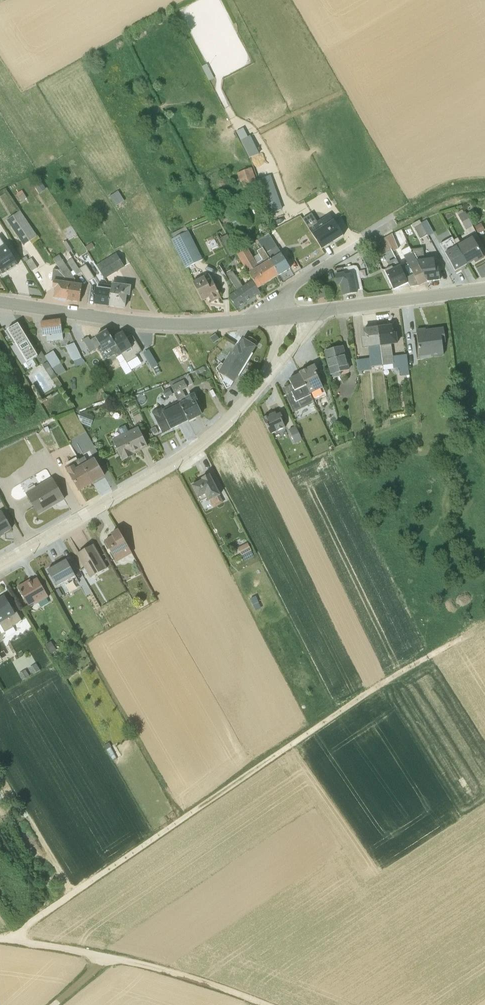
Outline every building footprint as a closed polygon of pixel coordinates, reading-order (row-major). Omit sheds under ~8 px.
[(214,78),(207,64),(201,67),(209,81),(214,78)] [(243,128),(236,132),(249,158),(258,154),(250,136),(248,137),(243,128)] [(252,168),(237,173),(240,182),(241,181),(245,193),(258,188),(252,168)] [(258,180),(269,214),(282,209),(271,175),(258,180)] [(46,190),(39,181),(34,185),(40,194),(46,190)] [(124,200),(117,191),(110,196),(116,206),(124,200)] [(462,210),(456,213),(466,230),(472,226),(464,212),(463,213),(462,210)] [(20,211),(6,220),(23,245),(30,241),(32,243),(39,238),(38,236),(37,236),(20,211)] [(312,214),(303,219),(322,249),(329,244),(328,244),(334,240),(334,241),(343,235),(330,214),(317,222),(312,214)] [(427,235),(428,236),(434,233),(426,220),(421,224),(427,235)] [(421,224),(419,221),(412,225),(420,239),(427,235),(421,224)] [(481,223),(475,227),(479,234),(480,234),(481,235),(484,233),(483,232),(484,231),(481,223)] [(202,259),(186,227),(171,234),(173,238),(171,239),(185,268),(202,259)] [(237,253),(227,234),(220,238),(230,256),(237,253)] [(257,240),(278,276),(290,269),(290,268),(270,235),(269,234),(257,240)] [(401,254),(392,234),(385,238),(395,257),(401,254)] [(457,238),(454,241),(466,265),(474,261),(475,263),(483,258),(471,237),(460,243),(457,238)] [(3,274),(17,265),(0,238),(0,269),(3,274)] [(384,270),(393,290),(407,283),(399,267),(395,257),(385,238),(370,246),(374,254),(380,251),(389,268),(384,270)] [(453,241),(452,238),(440,244),(455,271),(466,265),(453,241)] [(257,289),(278,276),(257,240),(255,242),(257,244),(254,246),(258,254),(253,257),(245,244),(235,249),(257,289)] [(72,251),(66,241),(63,243),(69,253),(72,251)] [(407,283),(410,287),(419,286),(427,282),(410,250),(409,247),(401,251),(407,263),(399,267),(407,283)] [(423,248),(410,250),(427,282),(439,280),(438,265),(435,265),(434,257),(424,259),(423,248)] [(116,253),(96,265),(97,266),(105,279),(124,267),(116,253)] [(72,259),(65,263),(59,255),(53,259),(61,270),(69,282),(66,300),(80,302),(82,284),(78,283),(74,277),(81,272),(78,268),(72,259)] [(26,256),(22,258),(30,272),(37,268),(31,258),(28,260),(26,256)] [(299,261),(302,266),(311,261),(308,256),(299,261)] [(97,286),(95,304),(109,306),(111,285),(108,285),(105,279),(97,266),(87,270),(84,265),(78,268),(87,282),(98,279),(101,284),(98,284),(98,285),(97,286)] [(353,266),(334,270),(337,284),(340,284),(343,295),(356,293),(356,291),(362,290),(358,269),(356,267),(353,266)] [(61,270),(53,269),(51,280),(53,281),(52,288),(55,289),(54,298),(66,300),(69,282),(61,270)] [(229,298),(236,308),(259,293),(252,280),(243,286),(232,271),(231,271),(226,274),(237,291),(229,298)] [(192,282),(202,301),(208,298),(211,302),(220,297),(213,283),(214,282),(210,274),(209,274),(192,282)] [(127,285),(126,281),(112,279),(109,306),(124,308),(126,301),(129,301),(131,286),(127,285)] [(318,298),(325,297),(324,288),(317,288),(318,298)] [(60,320),(40,322),(42,336),(46,335),(46,342),(63,339),(60,320)] [(18,324),(5,331),(8,336),(5,338),(8,342),(11,340),(13,345),(16,344),(27,362),(38,356),(18,324)] [(398,344),(396,332),(393,333),(392,325),(377,327),(383,370),(394,369),(394,368),(399,367),(400,376),(409,375),(407,354),(393,356),(391,345),(398,344)] [(383,370),(377,327),(363,329),(364,338),(360,338),(362,349),(368,348),(370,358),(356,360),(358,376),(366,375),(366,371),(369,370),(369,372),(383,370)] [(443,329),(425,331),(425,330),(416,331),(420,360),(431,358),(431,357),(444,356),(442,342),(445,342),(443,329)] [(107,330),(95,337),(101,346),(98,348),(105,360),(115,354),(117,357),(116,357),(120,363),(125,360),(112,339),(107,330)] [(137,357),(135,355),(142,351),(131,334),(126,337),(123,332),(112,339),(125,360),(127,363),(137,357)] [(228,357),(245,367),(253,354),(252,354),(256,347),(250,343),(252,339),(249,337),(247,338),(245,340),(243,339),(239,346),(237,345),(231,354),(230,353),(228,357)] [(74,343),(65,347),(72,361),(75,367),(85,363),(81,358),(74,343)] [(150,347),(144,351),(153,366),(160,362),(150,347)] [(340,372),(348,369),(342,347),(325,352),(332,378),(341,375),(340,372)] [(66,371),(53,351),(45,356),(57,376),(66,371)] [(245,367),(228,357),(223,365),(221,363),(216,369),(226,389),(231,387),(238,376),(239,377),(245,367)] [(54,373),(47,362),(42,365),(48,376),(54,373)] [(320,376),(315,365),(300,372),(314,401),(326,395),(318,377),(320,376)] [(195,371),(197,375),(205,371),(203,367),(195,371)] [(283,390),(293,412),(314,402),(314,401),(300,372),(299,373),(299,374),(289,380),(292,386),(283,390)] [(193,384),(188,373),(169,382),(178,401),(188,421),(202,414),(197,405),(200,404),(195,393),(186,397),(183,390),(188,388),(187,387),(193,384)] [(161,408),(152,412),(163,434),(188,421),(178,401),(162,409),(161,408)] [(270,435),(285,427),(282,420),(284,420),(280,413),(276,415),(275,412),(262,418),(270,435)] [(89,424),(92,417),(83,413),(80,421),(89,424)] [(148,447),(138,427),(127,432),(124,426),(117,429),(119,435),(111,439),(122,461),(135,455),(134,454),(148,447)] [(302,440),(295,427),(289,430),(295,444),(302,440)] [(85,456),(79,460),(93,484),(105,477),(94,458),(88,461),(85,456)] [(93,484),(79,460),(65,468),(79,491),(93,484)] [(202,480),(191,485),(197,498),(198,498),(200,502),(207,498),(208,501),(220,495),(209,474),(201,478),(202,480)] [(38,515),(65,499),(52,477),(25,493),(38,515)] [(1,511),(0,511),(0,537),(5,534),(4,533),(12,529),(1,511)] [(132,553),(119,530),(111,534),(113,537),(105,541),(117,562),(132,553)] [(106,569),(92,545),(77,554),(91,578),(106,569)] [(47,570),(56,587),(75,576),(66,560),(47,570)] [(25,582),(18,587),(29,607),(48,597),(37,578),(27,584),(25,582)] [(22,620),(17,612),(15,613),(5,596),(0,599),(0,624),(5,633),(14,627),(13,626),(22,621),(22,620)] [(57,650),(51,641),(45,645),(51,654),(57,650)] [(33,674),(40,670),(36,663),(29,668),(33,674)] [(30,676),(26,670),(18,674),(22,681),(30,676)]
